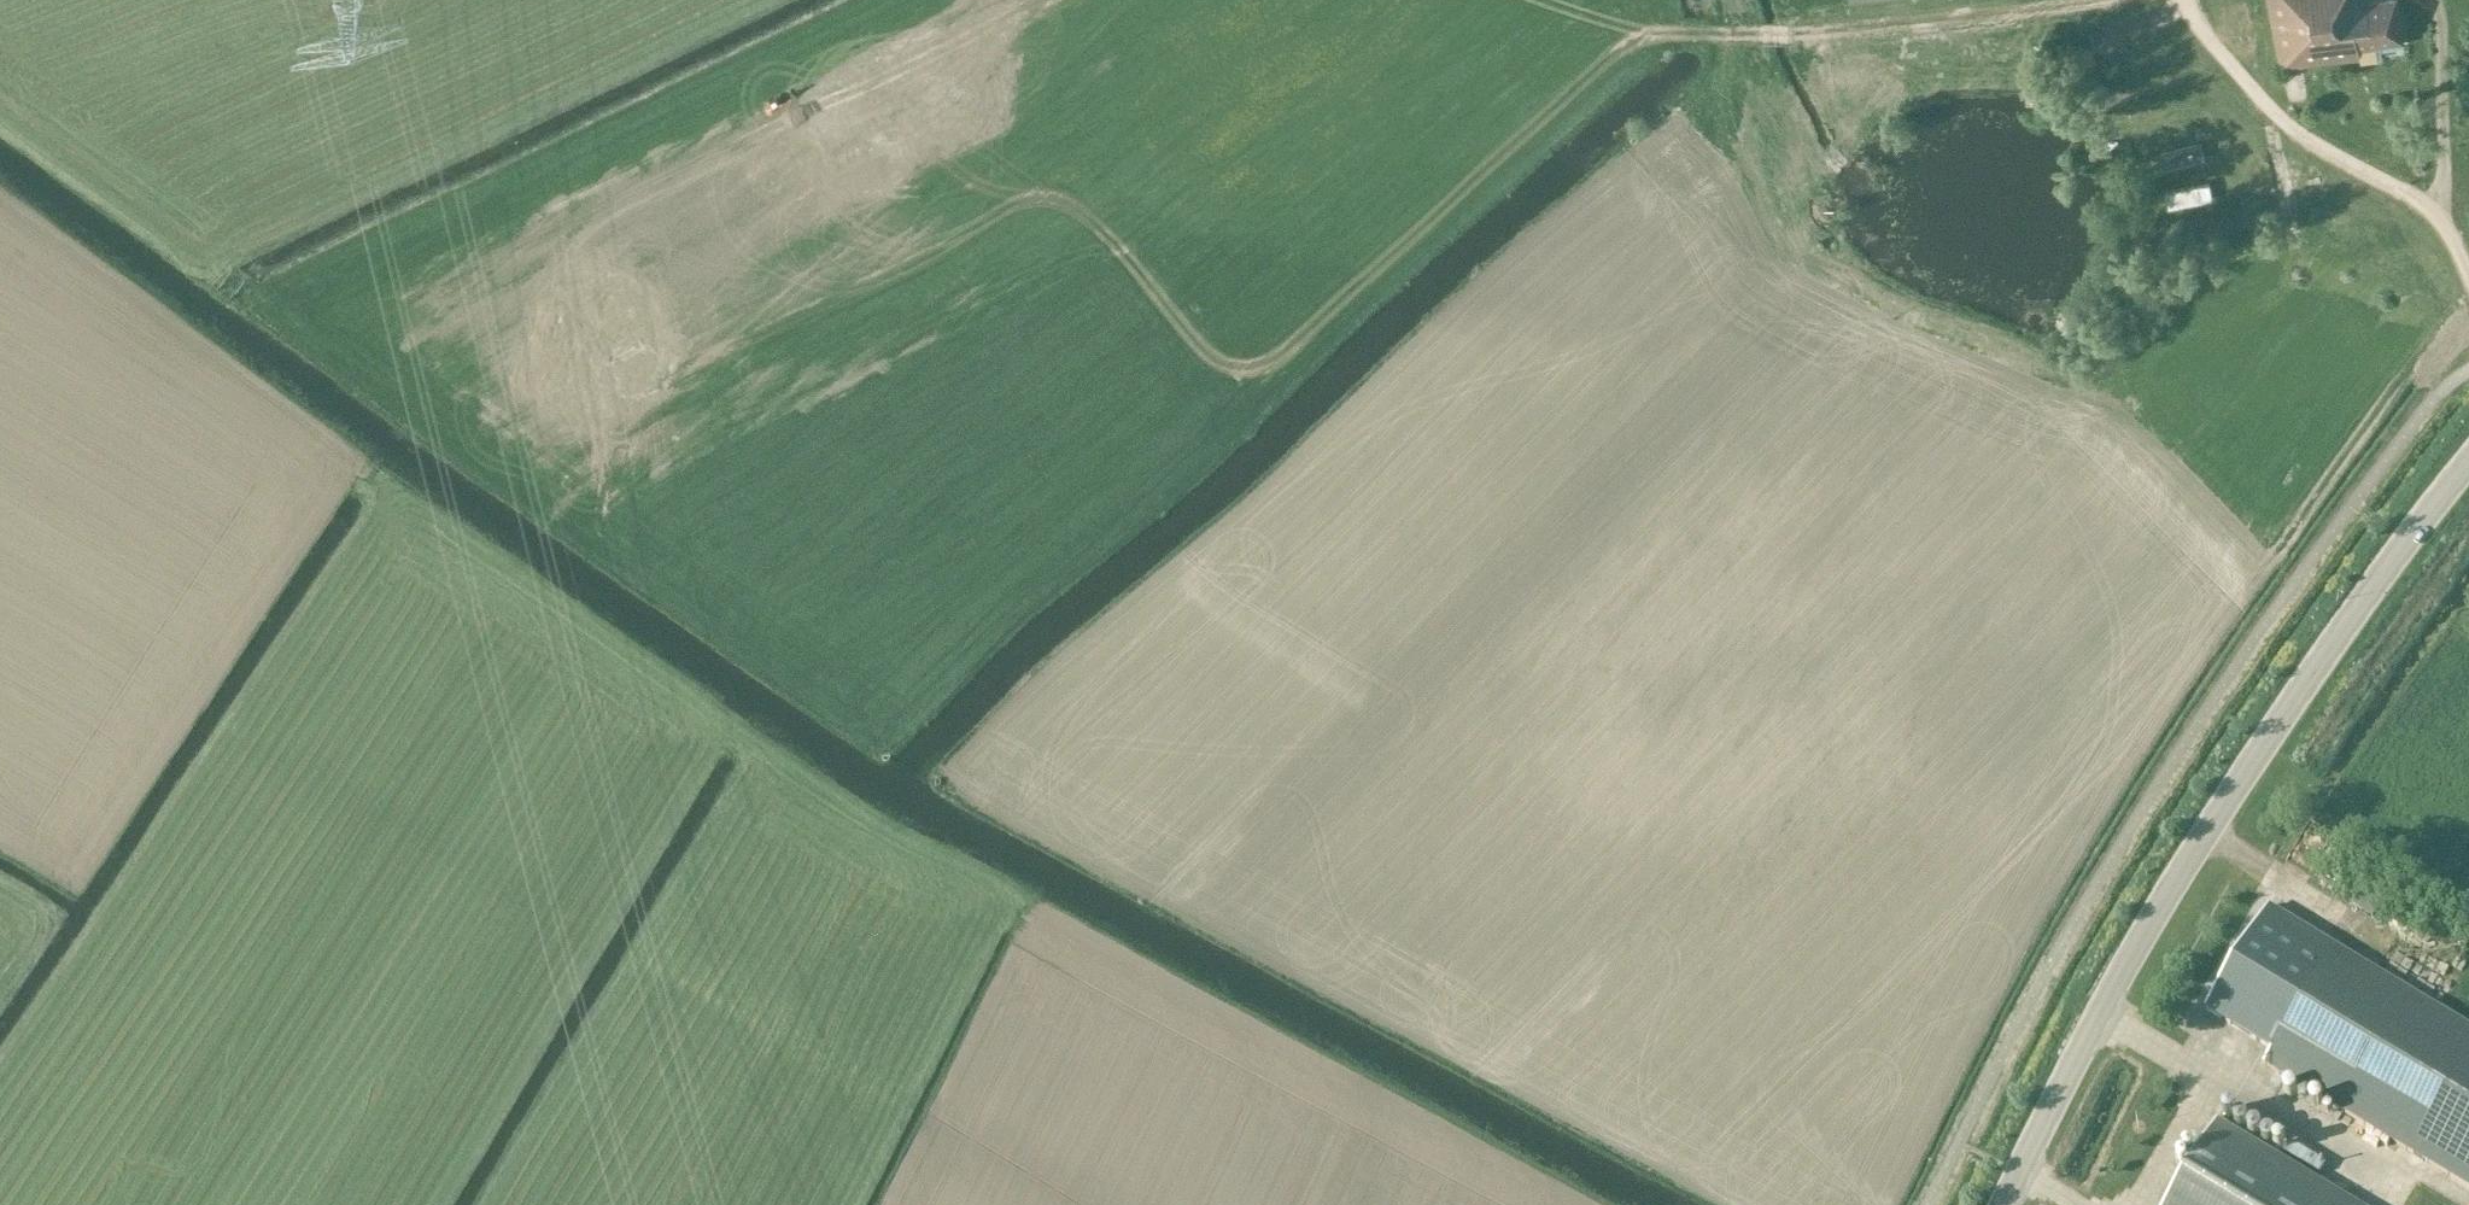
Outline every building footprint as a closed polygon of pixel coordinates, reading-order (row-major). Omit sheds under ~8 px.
[(2279,69),(2360,57),(2358,48),(2402,41),(2396,0),(2369,0),(2367,0),(2269,0),(2279,69)] [(2276,234),(2296,228),(2292,214),(2272,220),(2276,234)] [(2255,909),(2245,964),(2207,957),(2203,976),(2233,981),(2230,995),(2273,1003),(2287,931),(2310,936),(2313,920),(2255,909)] [(2468,1189),(2468,1029),(2335,949),(2265,1066),(2468,1189)] [(2197,982),(2188,1002),(2218,1015),(2227,995),(2197,982)] [(2218,1123),(2168,1204),(2355,1204),(2218,1123)]
